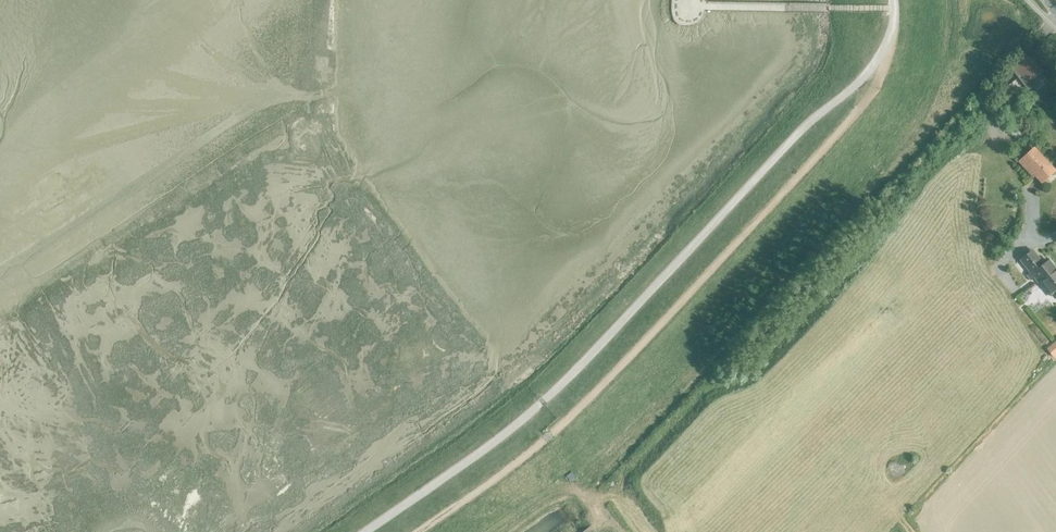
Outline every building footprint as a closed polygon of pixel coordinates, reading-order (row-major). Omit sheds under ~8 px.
[(1028,89),(1045,76),(1041,71),(1041,70),(1030,55),(1013,69),(1028,89)] [(1055,169),(1049,161),(1047,163),(1033,147),(1019,160),(1031,173),(1035,169),(1044,180),(1055,169)] [(1031,250),(1021,259),(1031,271),(1027,275),(1030,280),(1038,274),(1055,297),(1055,268),(1049,260),(1043,265),(1031,250)]
